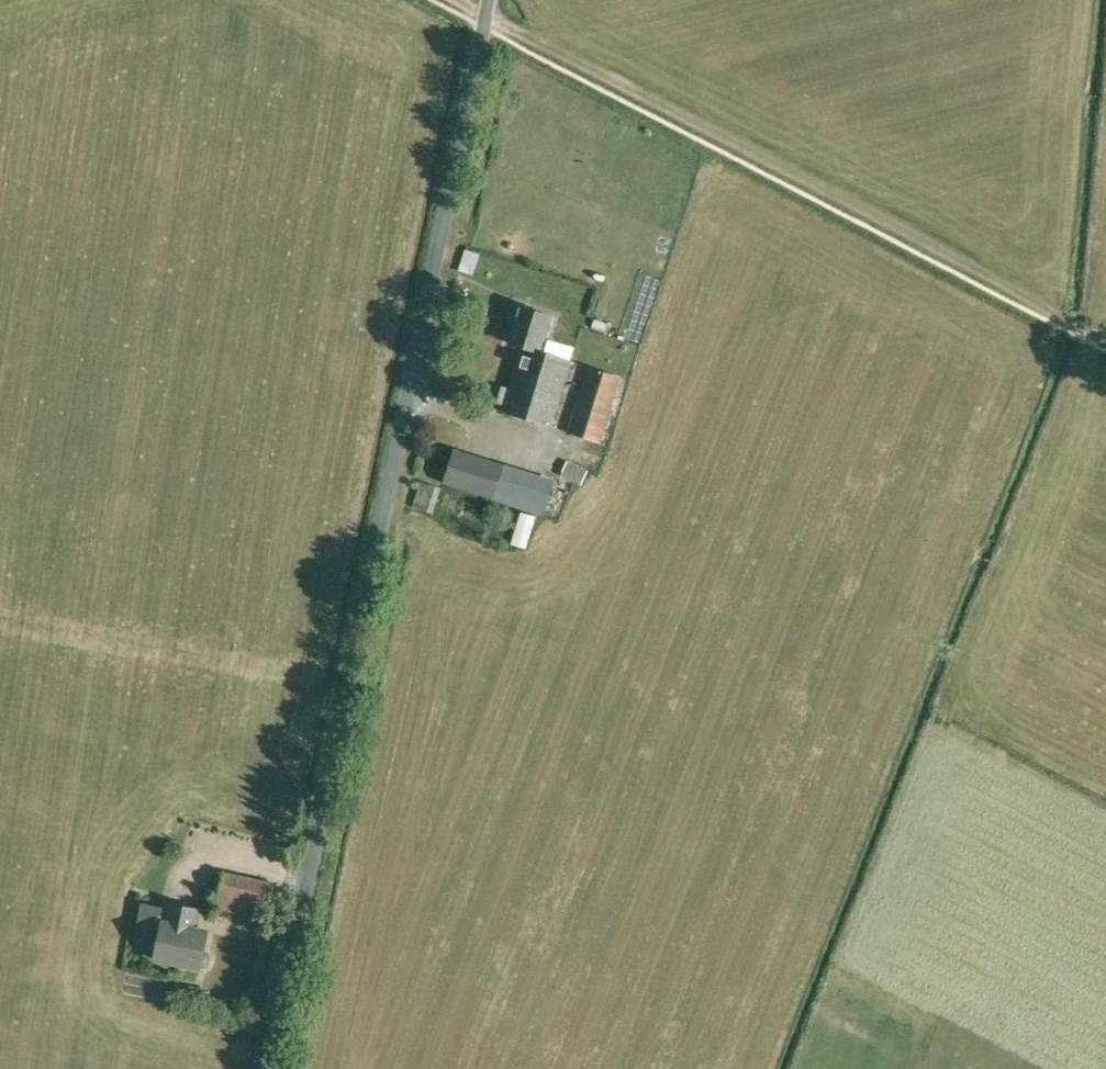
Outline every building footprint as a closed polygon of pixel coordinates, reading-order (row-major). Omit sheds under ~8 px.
[(539,352),(540,351),(551,316),(519,306),(508,343),(522,347),(522,346),(539,352)] [(522,346),(522,347),(509,389),(502,387),(497,403),(504,405),(502,411),(551,426),(571,361),(540,351),(539,352),(522,346)] [(621,377),(589,366),(567,432),(601,444),(621,377)] [(442,484),(494,499),(493,501),(517,508),(513,522),(538,530),(542,516),(554,479),(505,465),(454,448),(442,484)] [(581,485),(588,470),(567,460),(560,476),(581,485)] [(433,514),(441,488),(421,481),(412,506),(433,514)] [(275,884),(223,873),(215,907),(267,918),(275,884)] [(168,904),(167,908),(142,903),(137,923),(143,924),(140,938),(158,942),(154,958),(199,968),(200,965),(204,966),(207,964),(209,956),(207,953),(203,952),(207,931),(195,929),(198,910),(168,904)]
